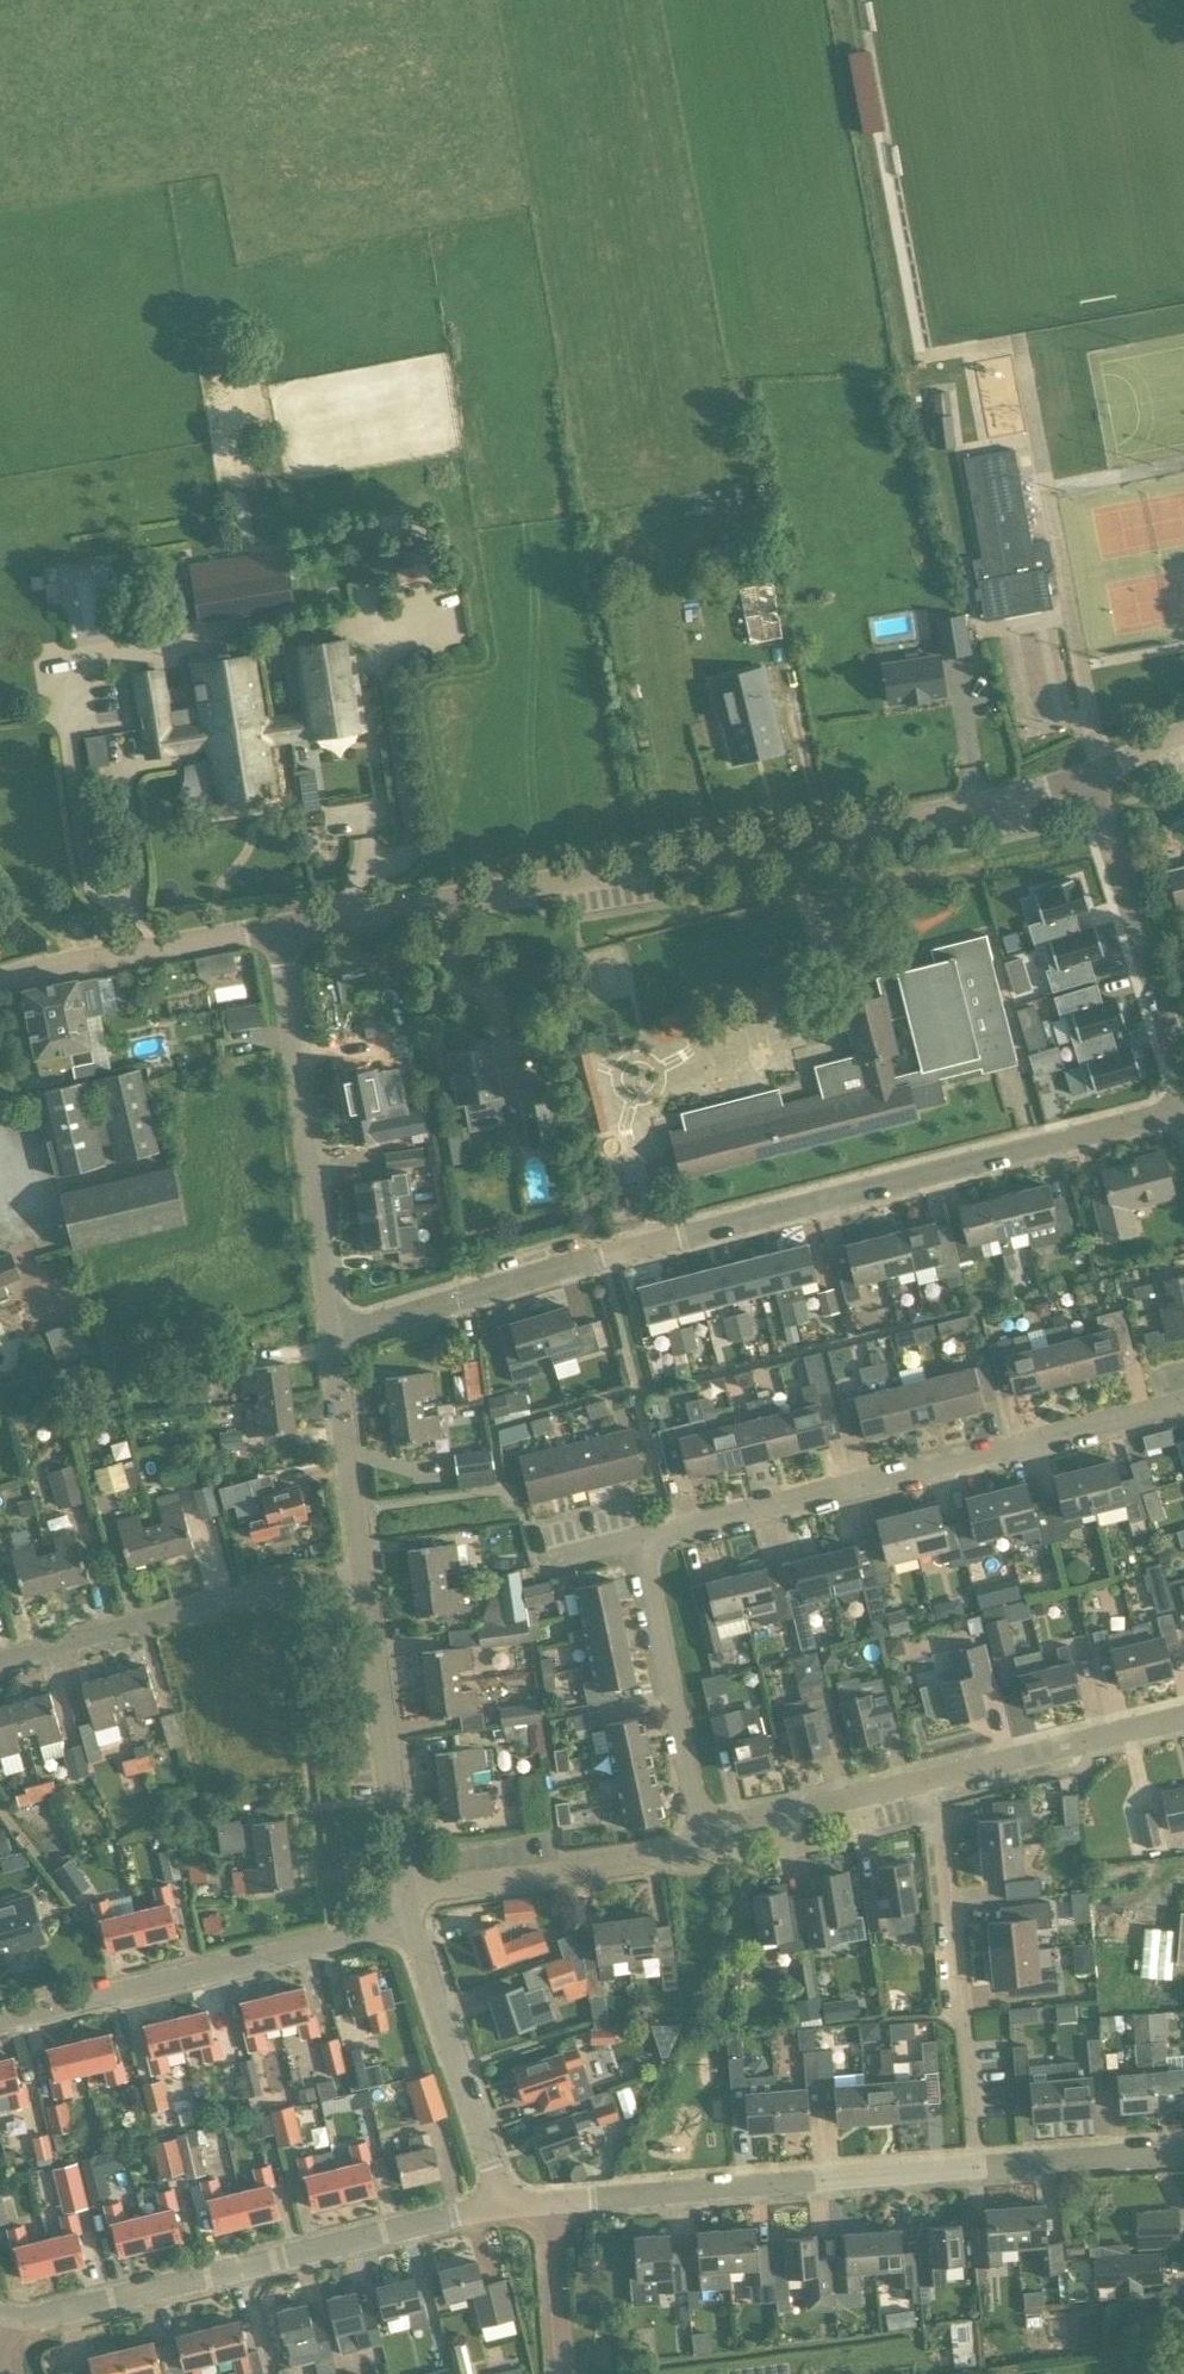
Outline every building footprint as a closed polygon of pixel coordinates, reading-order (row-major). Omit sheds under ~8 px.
[(871,49),(849,53),(863,133),(885,129),(871,49)] [(955,446),(948,390),(932,392),(935,417),(931,418),(935,449),(955,446)] [(1048,541),(1031,544),(1014,449),(964,459),(982,558),(973,560),(977,581),(985,622),(1053,609),(1045,569),(1053,567),(1048,541)] [(400,585),(434,575),(426,546),(392,555),(400,585)] [(285,549),(237,556),(247,615),(294,607),(285,549)] [(191,572),(184,573),(186,582),(192,581),(196,607),(232,601),(234,617),(247,615),(237,556),(189,564),(191,572)] [(940,633),(944,654),(970,649),(963,611),(951,613),(954,630),(940,633)] [(158,651),(131,656),(148,758),(182,753),(183,759),(210,754),(217,800),(275,791),(267,743),(364,727),(349,640),(295,649),(306,712),(269,718),(258,655),(202,664),(194,665),(203,723),(172,729),(158,651)] [(926,695),(945,691),(939,655),(917,659),(918,661),(902,664),(901,662),(880,666),(887,702),(906,698),(907,701),(926,697),(926,695)] [(733,762),(783,750),(763,670),(712,682),(720,717),(722,717),(733,762)] [(105,734),(85,737),(90,767),(110,764),(105,734)] [(299,799),(300,810),(319,808),(318,796),(299,799)] [(1183,906),(1183,868),(1167,872),(1176,908),(1183,906)] [(1053,889),(1036,894),(1043,920),(1029,924),(1035,947),(1050,943),(1081,931),(1075,913),(1090,908),(1082,881),(1073,883),(1072,879),(1052,885),(1053,889)] [(1046,969),(1053,991),(1095,978),(1089,959),(1104,954),(1096,927),(1081,931),(1050,943),(1057,966),(1046,969)] [(944,1101),(939,1078),(1017,1058),(992,960),(986,936),(985,936),(930,950),(933,963),(876,978),(881,997),(843,1007),(855,1056),(815,1066),(823,1096),(671,1135),(682,1178),(916,1119),(913,1109),(944,1101)] [(197,974),(234,970),(232,951),(195,955),(197,974)] [(1025,973),(1021,959),(1007,963),(1011,977),(1025,973)] [(77,979),(23,990),(30,1024),(36,1023),(35,1019),(55,1015),(56,1023),(85,1017),(77,979)] [(1097,983),(1054,996),(1061,1018),(1065,1017),(1072,1041),(1125,1026),(1117,999),(1103,1003),(1097,983)] [(258,1003),(223,1005),(225,1028),(260,1026),(258,1003)] [(30,1024),(40,1073),(72,1065),(93,1061),(91,1047),(85,1017),(56,1023),(55,1015),(35,1019),(36,1023),(30,1024)] [(1117,1052),(1111,1030),(1072,1041),(1087,1091),(1140,1075),(1132,1047),(1117,1052)] [(468,1131),(503,1125),(498,1097),(499,1096),(491,1048),(484,1049),(483,1043),(473,1045),(474,1051),(450,1056),(458,1104),(463,1103),(468,1131)] [(608,1128),(587,1048),(572,1052),(593,1132),(608,1128)] [(1036,1075),(1063,1067),(1057,1048),(1030,1057),(1036,1075)] [(116,1158),(158,1148),(139,1068),(97,1078),(106,1118),(94,1121),(85,1081),(35,1093),(55,1177),(105,1165),(100,1145),(112,1142),(116,1158)] [(372,1070),(341,1076),(356,1145),(375,1141),(375,1142),(411,1134),(406,1111),(371,1119),(370,1113),(381,1111),(372,1070)] [(517,1091),(529,1150),(557,1144),(545,1086),(517,1091)] [(463,1162),(458,1132),(436,1136),(441,1166),(463,1162)] [(1148,1156),(1149,1160),(1102,1171),(1108,1194),(1091,1198),(1102,1242),(1135,1234),(1128,1206),(1173,1195),(1163,1152),(1148,1156)] [(424,1167),(422,1154),(385,1159),(387,1171),(424,1167)] [(73,1250),(186,1223),(173,1166),(60,1192),(73,1250)] [(405,1172),(388,1174),(388,1179),(357,1184),(361,1215),(410,1209),(410,1208),(405,1172)] [(1054,1225),(1058,1239),(1072,1235),(1063,1200),(1050,1203),(1046,1185),(1016,1193),(1026,1232),(1054,1225)] [(1014,1253),(1009,1236),(1026,1232),(1016,1193),(987,1200),(1000,1252),(1001,1251),(1005,1268),(1015,1265),(1012,1253),(1014,1253)] [(973,1264),(971,1259),(1000,1252),(987,1200),(958,1208),(962,1226),(948,1229),(950,1238),(959,1272),(960,1272),(959,1268),(973,1264)] [(423,1243),(415,1244),(410,1209),(361,1215),(366,1248),(381,1246),(381,1252),(398,1249),(400,1263),(426,1260),(423,1243)] [(962,1283),(959,1272),(950,1238),(936,1242),(932,1225),(903,1232),(913,1271),(932,1266),(935,1278),(945,1276),(948,1287),(962,1283)] [(890,1294),(901,1291),(896,1275),(913,1271),(903,1232),(874,1239),(884,1278),(885,1278),(890,1294)] [(845,1301),(858,1298),(855,1286),(884,1278),(874,1239),(848,1246),(847,1241),(831,1245),(845,1301)] [(810,1321),(799,1281),(815,1277),(806,1243),(778,1250),(797,1324),(810,1321)] [(774,1288),(784,1327),(797,1324),(778,1250),(750,1258),(759,1292),(774,1288)] [(9,1298),(3,1283),(19,1278),(10,1252),(0,1256),(0,1301),(9,1298)] [(723,1265),(731,1299),(759,1292),(750,1258),(723,1265)] [(695,1272),(704,1306),(731,1299),(723,1265),(695,1272)] [(704,1306),(695,1272),(667,1279),(676,1313),(704,1306)] [(1183,1305),(1183,1275),(1132,1288),(1135,1300),(1157,1295),(1161,1311),(1183,1305)] [(667,1331),(666,1331),(675,1366),(687,1363),(684,1353),(686,1352),(680,1328),(678,1329),(674,1314),(676,1313),(667,1279),(639,1287),(648,1321),(663,1317),(667,1331)] [(1053,1280),(1042,1283),(1044,1292),(1055,1290),(1053,1280)] [(823,1316),(840,1312),(833,1288),(817,1293),(823,1316)] [(1047,1301),(1034,1304),(1037,1317),(1050,1314),(1047,1301)] [(922,1305),(908,1309),(911,1321),(925,1318),(922,1305)] [(1161,1311),(1165,1328),(1143,1333),(1146,1345),(1183,1336),(1183,1305),(1161,1311)] [(607,1345),(599,1320),(573,1328),(567,1306),(538,1315),(549,1352),(553,1364),(600,1350),(599,1347),(607,1345)] [(753,1335),(747,1311),(735,1314),(742,1338),(753,1335)] [(937,1323),(940,1335),(977,1326),(974,1313),(937,1323)] [(722,1318),(728,1342),(742,1338),(735,1314),(722,1318)] [(1052,1317),(1054,1327),(1067,1381),(1095,1374),(1085,1335),(1070,1339),(1066,1323),(1065,1324),(1062,1314),(1052,1317)] [(513,1382),(540,1374),(535,1357),(549,1352),(538,1315),(496,1327),(513,1382)] [(65,1324),(74,1353),(86,1349),(77,1321),(65,1324)] [(913,1329),(916,1343),(936,1338),(933,1324),(913,1329)] [(75,1358),(62,1325),(45,1332),(57,1365),(75,1358)] [(697,1349),(691,1325),(680,1328),(686,1352),(697,1349)] [(784,1327),(788,1344),(799,1341),(795,1325),(784,1327)] [(1046,1344),(1046,1345),(1030,1348),(1040,1387),(1067,1381),(1054,1327),(1043,1329),(1046,1344)] [(1114,1328),(1110,1329),(1085,1335),(1095,1374),(1123,1367),(1114,1328)] [(916,1343),(913,1329),(895,1334),(899,1347),(916,1343)] [(988,1343),(995,1371),(997,1379),(1009,1376),(1013,1394),(1040,1387),(1030,1348),(1017,1352),(1013,1337),(1003,1340),(988,1343)] [(869,1354),(872,1365),(889,1433),(912,1427),(901,1386),(887,1389),(884,1376),(888,1375),(885,1361),(882,1362),(878,1352),(869,1354)] [(452,1377),(454,1394),(466,1393),(467,1401),(482,1399),(478,1361),(462,1363),(464,1375),(452,1377)] [(675,1366),(673,1367),(676,1380),(691,1376),(687,1363),(675,1366)] [(258,1400),(292,1396),(288,1364),(240,1369),(243,1391),(257,1390),(258,1400)] [(985,1409),(983,1401),(996,1398),(988,1364),(948,1374),(959,1415),(985,1409)] [(848,1435),(863,1432),(865,1439),(889,1433),(872,1365),(858,1368),(862,1382),(865,1381),(868,1394),(840,1401),(848,1435)] [(743,1387),(753,1385),(750,1369),(736,1372),(739,1384),(743,1387)] [(389,1410),(422,1406),(420,1395),(435,1393),(432,1371),(385,1378),(389,1410)] [(925,1379),(936,1421),(959,1415),(948,1374),(925,1379)] [(901,1386),(912,1427),(936,1421),(925,1379),(901,1386)] [(835,1416),(833,1416),(826,1389),(816,1391),(814,1383),(800,1387),(805,1407),(790,1410),(799,1448),(826,1441),(840,1437),(835,1416)] [(770,1396),(768,1389),(755,1392),(757,1399),(770,1396)] [(171,1392),(173,1407),(189,1404),(187,1390),(171,1392)] [(490,1418),(509,1414),(505,1394),(487,1398),(490,1418)] [(292,1396),(258,1400),(259,1411),(245,1413),(248,1435),(295,1429),(292,1396)] [(774,1414),(770,1396),(757,1399),(770,1455),(799,1448),(790,1410),(774,1414)] [(698,1399),(703,1419),(715,1468),(742,1462),(733,1424),(719,1428),(712,1401),(705,1397),(698,1399)] [(608,1413),(604,1399),(595,1402),(598,1416),(608,1413)] [(750,1420),(749,1420),(733,1424),(742,1462),(770,1455),(757,1399),(745,1402),(750,1420)] [(585,1405),(589,1419),(598,1416),(595,1402),(585,1405)] [(422,1406),(389,1410),(394,1443),(441,1437),(437,1414),(423,1416),(422,1406)] [(13,1427),(26,1424),(23,1410),(10,1413),(13,1427)] [(552,1430),(548,1415),(540,1418),(544,1433),(552,1430)] [(529,1421),(533,1436),(544,1433),(540,1418),(529,1421)] [(663,1429),(669,1456),(681,1453),(686,1475),(715,1468),(703,1419),(663,1429)] [(524,1421),(498,1430),(499,1444),(529,1434),(524,1421)] [(603,1435),(615,1481),(643,1474),(632,1428),(603,1435)] [(1171,1428),(1142,1433),(1145,1455),(1174,1450),(1171,1428)] [(221,1451),(243,1448),(241,1429),(219,1432),(221,1451)] [(615,1481),(603,1435),(576,1442),(587,1488),(615,1481)] [(587,1488),(576,1442),(548,1449),(559,1495),(587,1488)] [(456,1463),(492,1458),(491,1444),(481,1445),(482,1450),(454,1454),(456,1463)] [(559,1495),(548,1449),(519,1456),(531,1502),(559,1495)] [(189,1459),(159,1463),(162,1485),(192,1480),(189,1459)] [(1147,1459),(1131,1463),(1137,1485),(1140,1492),(1154,1488),(1147,1459)] [(1113,1461),(1085,1469),(1095,1509),(1123,1502),(1128,1522),(1144,1518),(1146,1517),(1140,1492),(1137,1485),(1120,1489),(1113,1461)] [(121,1462),(93,1470),(95,1478),(100,1495),(143,1482),(139,1468),(136,1469),(124,1472),(123,1470),(121,1462)] [(74,1465),(47,1472),(52,1490),(57,1509),(84,1501),(79,1482),(74,1465)] [(1060,1501),(1046,1505),(1056,1541),(1070,1537),(1068,1530),(1079,1527),(1082,1523),(1080,1513),(1095,1509),(1085,1469),(1054,1476),(1059,1496),(1060,1501)] [(235,1484),(219,1488),(225,1508),(235,1505),(240,1522),(246,1520),(249,1531),(268,1526),(272,1537),(273,1542),(291,1537),(286,1522),(306,1517),(297,1485),(275,1492),(261,1496),(252,1499),(246,1481),(235,1484)] [(1026,1484),(996,1491),(1006,1532),(1020,1528),(1022,1539),(1027,1542),(1038,1539),(1040,1545),(1056,1541),(1046,1505),(1032,1508),(1031,1503),(1026,1484)] [(210,1485),(194,1490),(201,1518),(218,1513),(210,1485)] [(1156,1489),(1141,1494),(1149,1521),(1164,1516),(1156,1489)] [(972,1524),(958,1527),(967,1563),(981,1560),(980,1557),(995,1553),(991,1536),(1006,1532),(996,1491),(965,1499),(970,1518),(972,1524)] [(21,1516),(48,1509),(44,1494),(17,1502),(21,1516)] [(152,1524),(162,1557),(194,1549),(181,1502),(159,1508),(162,1522),(152,1524)] [(93,1519),(98,1517),(93,1503),(89,1504),(93,1519)] [(931,1551),(934,1561),(938,1564),(950,1561),(951,1567),(967,1563),(957,1522),(942,1525),(937,1505),(908,1513),(918,1554),(931,1551)] [(162,1557),(152,1524),(141,1527),(138,1513),(117,1519),(130,1566),(162,1557)] [(887,1562),(888,1562),(918,1554),(908,1513),(877,1520),(884,1549),(870,1552),(874,1566),(879,1586),(892,1582),(887,1562)] [(1147,1531),(1144,1518),(1128,1522),(1131,1535),(1147,1531)] [(18,1530),(11,1532),(15,1545),(22,1543),(18,1530)] [(46,1554),(55,1587),(87,1578),(74,1532),(53,1538),(56,1551),(46,1554)] [(55,1587),(46,1554),(36,1556),(32,1543),(10,1549),(23,1596),(55,1587)] [(324,1543),(310,1547),(313,1558),(327,1554),(324,1543)] [(411,1583),(446,1578),(445,1569),(458,1567),(455,1543),(406,1550),(411,1583)] [(882,1598),(878,1586),(879,1586),(874,1566),(860,1570),(853,1545),(823,1553),(834,1595),(837,1594),(844,1602),(856,1600),(860,1588),(862,1588),(865,1602),(882,1598)] [(807,1614),(804,1602),(807,1602),(815,1609),(826,1606),(829,1596),(834,1595),(823,1553),(794,1560),(794,1561),(779,1565),(793,1617),(807,1614)] [(256,1554),(242,1558),(246,1572),(260,1568),(256,1554)] [(508,1557),(493,1559),(495,1572),(510,1570),(508,1557)] [(755,1614),(757,1622),(762,1625),(793,1617),(779,1565),(765,1568),(765,1567),(735,1574),(746,1616),(755,1614)] [(1147,1594),(1150,1593),(1167,1588),(1161,1566),(1145,1570),(1146,1576),(1142,1577),(1147,1594)] [(509,1572),(495,1574),(496,1582),(502,1622),(516,1621),(526,1619),(521,1588),(519,1570),(516,1571),(509,1572)] [(1057,1571),(1043,1574),(1047,1589),(1061,1586),(1057,1571)] [(723,1649),(720,1638),(749,1631),(746,1617),(746,1616),(735,1574),(705,1582),(692,1586),(699,1616),(697,1617),(706,1654),(723,1649)] [(446,1578),(411,1583),(415,1616),(464,1610),(461,1586),(448,1588),(446,1578)] [(581,1613),(619,1605),(614,1579),(575,1587),(581,1613)] [(527,1607),(555,1600),(551,1581),(523,1588),(527,1607)] [(982,1609),(996,1606),(992,1592),(978,1596),(982,1609)] [(1050,1597),(1031,1602),(1034,1615),(1053,1610),(1050,1597)] [(936,1619),(949,1616),(946,1605),(941,1602),(932,1604),(936,1619)] [(993,1656),(1014,1650),(1006,1617),(1005,1617),(1002,1604),(996,1606),(982,1609),(985,1622),(984,1622),(993,1656)] [(567,1632),(569,1642),(586,1639),(624,1631),(619,1605),(581,1613),(584,1629),(567,1632)] [(527,1625),(538,1622),(536,1608),(525,1610),(527,1625)] [(904,1608),(885,1613),(887,1621),(890,1634),(909,1629),(904,1608)] [(1165,1644),(1177,1641),(1171,1613),(1156,1616),(1161,1636),(1154,1638),(1150,1621),(1134,1625),(1147,1680),(1172,1674),(1165,1644)] [(966,1619),(967,1622),(970,1634),(983,1630),(980,1619),(979,1615),(966,1619)] [(874,1638),(890,1634),(887,1621),(871,1625),(874,1638)] [(512,1622),(476,1627),(479,1644),(479,1647),(515,1643),(512,1622)] [(538,1622),(527,1625),(530,1640),(541,1639),(538,1622)] [(1133,1628),(1107,1634),(1106,1628),(1092,1632),(1098,1660),(1114,1656),(1121,1686),(1147,1680),(1134,1625),(1132,1625),(1133,1628)] [(476,1626),(448,1627),(449,1645),(477,1643),(476,1626)] [(591,1664),(630,1656),(624,1631),(586,1639),(591,1664)] [(1046,1668),(1054,1702),(1081,1696),(1068,1644),(1057,1647),(1061,1664),(1046,1668)] [(425,1685),(459,1680),(458,1671),(472,1669),(469,1645),(421,1652),(425,1685)] [(977,1684),(992,1680),(983,1645),(955,1652),(958,1666),(954,1667),(957,1679),(942,1683),(952,1721),(984,1713),(977,1684)] [(1044,1668),(1040,1651),(1014,1657),(1027,1709),(1054,1702),(1046,1668),(1044,1668)] [(836,1665),(833,1652),(820,1655),(823,1668),(836,1665)] [(582,1682),(587,1705),(616,1699),(614,1687),(635,1682),(630,1656),(591,1664),(594,1679),(582,1682)] [(543,1674),(553,1672),(551,1658),(540,1659),(543,1674)] [(113,1675),(123,1708),(132,1705),(136,1718),(159,1712),(145,1666),(113,1675)] [(553,1672),(543,1674),(545,1690),(556,1688),(553,1672)] [(123,1708),(113,1675),(81,1684),(94,1730),(116,1724),(112,1711),(123,1708)] [(841,1701),(852,1745),(882,1738),(874,1705),(888,1702),(882,1677),(859,1683),(862,1696),(841,1701)] [(783,1704),(786,1717),(797,1759),(829,1751),(819,1713),(833,1710),(825,1678),(798,1685),(801,1700),(783,1704)] [(459,1680),(425,1685),(430,1718),(478,1712),(475,1689),(461,1691),(459,1680)] [(18,1701),(27,1734),(37,1731),(41,1745),(61,1740),(49,1693),(18,1701)] [(18,1701),(0,1706),(0,1756),(20,1751),(16,1737),(27,1734),(18,1701)] [(499,1707),(501,1726),(530,1723),(527,1704),(499,1707)] [(716,1746),(731,1742),(739,1773),(772,1765),(757,1705),(738,1710),(738,1709),(708,1717),(716,1746)] [(176,1712),(159,1717),(169,1749),(185,1744),(176,1712)] [(587,1713),(573,1716),(576,1730),(590,1727),(587,1713)] [(610,1750),(648,1742),(642,1716),(604,1724),(610,1750)] [(504,1728),(494,1729),(495,1741),(506,1739),(504,1728)] [(773,1734),(765,1736),(768,1747),(776,1745),(773,1734)] [(539,1752),(545,1751),(543,1737),(529,1739),(531,1753),(539,1752)] [(615,1776),(653,1768),(648,1742),(610,1750),(615,1776)] [(61,1750),(70,1780),(89,1774),(81,1744),(61,1750)] [(155,1773),(146,1744),(132,1748),(135,1757),(137,1757),(141,1772),(142,1777),(155,1773)] [(90,1765),(103,1761),(100,1748),(86,1752),(90,1765)] [(439,1787),(472,1782),(471,1772),(485,1770),(482,1748),(435,1754),(439,1787)] [(555,1761),(568,1759),(566,1748),(556,1750),(553,1750),(555,1761)] [(125,1776),(141,1772),(137,1757),(135,1757),(121,1761),(125,1776)] [(568,1759),(555,1761),(555,1763),(556,1772),(561,1772),(568,1771),(570,1770),(568,1759)] [(621,1801),(659,1793),(653,1768),(615,1776),(621,1801)] [(544,1775),(534,1776),(519,1778),(526,1830),(551,1827),(544,1775)] [(57,1796),(52,1780),(40,1783),(44,1799),(57,1796)] [(472,1782),(439,1787),(444,1819),(491,1813),(488,1792),(474,1794),(472,1782)] [(24,1788),(26,1792),(15,1795),(18,1806),(44,1799),(40,1783),(24,1788)] [(1183,1827),(1183,1788),(1162,1793),(1170,1830),(1183,1827)] [(659,1793),(621,1801),(626,1828),(664,1819),(659,1793)] [(1062,1795),(1065,1825),(1082,1824),(1079,1793),(1062,1795)] [(1018,1827),(1031,1826),(1029,1798),(991,1802),(993,1819),(978,1820),(981,1849),(1020,1845),(1018,1827)] [(570,1811),(569,1802),(556,1804),(557,1815),(571,1813),(570,1811)] [(1161,1844),(1153,1811),(1137,1815),(1144,1848),(1161,1844)] [(571,1813),(557,1815),(559,1826),(561,1826),(572,1824),(571,1813)] [(255,1857),(289,1852),(285,1819),(240,1825),(240,1820),(217,1823),(220,1853),(254,1848),(255,1857)] [(0,1830),(0,1854),(9,1851),(3,1829),(0,1830)] [(984,1877),(1023,1873),(1020,1845),(981,1849),(984,1877)] [(181,1878),(173,1848),(158,1852),(165,1882),(181,1878)] [(289,1852),(255,1857),(257,1868),(243,1869),(245,1892),(294,1886),(289,1852)] [(17,1867),(14,1856),(0,1860),(3,1871),(17,1867)] [(70,1858),(55,1869),(72,1891),(87,1879),(70,1858)] [(913,1883),(925,1881),(923,1860),(911,1861),(913,1883)] [(886,1914),(917,1909),(909,1862),(878,1867),(881,1885),(864,1888),(871,1928),(888,1925),(886,1914)] [(190,1882),(206,1880),(204,1863),(188,1866),(190,1882)] [(837,1922),(854,1919),(846,1872),(813,1878),(816,1895),(802,1897),(810,1945),(840,1940),(837,1922)] [(1006,1899),(1042,1896),(1040,1879),(1005,1882),(1006,1899)] [(801,1931),(807,1930),(801,1898),(788,1900),(784,1897),(782,1884),(768,1886),(769,1893),(754,1896),(762,1942),(778,1939),(781,1954),(805,1950),(801,1931)] [(134,1911),(141,1943),(176,1935),(169,1905),(172,1905),(168,1885),(154,1889),(158,1906),(134,1911)] [(1075,1921),(1088,1919),(1085,1890),(1072,1891),(1075,1921)] [(44,1943),(31,1894),(0,1903),(0,1962),(4,1961),(2,1955),(44,1943)] [(505,1924),(534,1921),(532,1897),(502,1900),(505,1924)] [(141,1943),(134,1911),(110,1917),(106,1901),(93,1904),(97,1923),(100,1922),(107,1951),(141,1943)] [(1021,1905),(1023,1919),(988,1923),(991,1953),(1036,1949),(1034,1928),(1052,1927),(1050,1902),(1021,1905)] [(653,1916),(623,1920),(630,1971),(643,1969),(641,1955),(658,1953),(655,1927),(653,1916)] [(597,1948),(583,1950),(583,1951),(587,1979),(589,1993),(588,1993),(589,2000),(590,2000),(603,1998),(601,1980),(614,1978),(614,1975),(630,1973),(630,1971),(623,1920),(593,1924),(595,1932),(597,1948)] [(471,1933),(482,1968),(507,1961),(508,1962),(528,1956),(528,1957),(548,1951),(541,1928),(521,1934),(522,1936),(501,1943),(495,1924),(494,1924),(495,1925),(471,1933)] [(1172,1977),(1174,1928),(1142,1927),(1141,1976),(1172,1977)] [(1073,1944),(1077,1972),(1094,1969),(1090,1941),(1073,1944)] [(1056,1967),(1038,1969),(1036,1949),(991,1953),(994,1984),(1029,1981),(1030,1995),(1059,1992),(1056,1967)] [(520,1986),(491,1995),(503,2033),(532,2023),(551,2017),(543,1992),(553,1988),(553,1989),(562,1987),(587,1979),(583,1951),(583,1950),(582,1950),(581,1950),(562,1956),(544,1962),(545,1964),(522,1972),(528,1991),(522,1993),(520,1986)] [(659,1958),(663,1990),(678,1988),(673,1956),(659,1958)] [(374,1970),(343,1977),(352,2015),(368,2011),(373,2030),(388,2026),(383,2007),(393,2004),(389,1988),(379,1991),(374,1970)] [(301,2038),(319,2033),(315,2018),(311,2019),(303,1987),(272,1995),(280,2026),(297,2022),(301,2038)] [(244,2036),(248,2050),(266,2046),(262,2031),(280,2026),(272,1995),(241,2002),(249,2034),(244,2036)] [(858,1996),(823,1998),(824,2019),(859,2016),(858,1996)] [(798,2021),(820,2018),(817,1998),(795,2001),(798,2021)] [(1009,2008),(1010,2022),(1022,2021),(1021,2007),(1009,2008)] [(204,2061),(222,2057),(218,2041),(214,2042),(206,2011),(175,2018),(183,2050),(200,2046),(204,2061)] [(1135,2035),(1136,2043),(1149,2042),(1147,2013),(1133,2015),(1135,2035)] [(1099,2017),(1099,2019),(1100,2032),(1115,2031),(1114,2017),(1114,2015),(1099,2017)] [(145,2025),(152,2057),(147,2059),(151,2074),(169,2069),(165,2054),(183,2050),(175,2018),(145,2025)] [(914,2036),(913,2020),(889,2020),(890,2037),(914,2036)] [(676,2051),(674,2022),(655,2023),(656,2052),(676,2051)] [(813,2027),(797,2028),(799,2049),(815,2048),(813,2027)] [(590,2043),(614,2043),(614,2028),(590,2029),(590,2043)] [(107,2084),(125,2080),(121,2064),(116,2065),(108,2033),(78,2041),(86,2073),(103,2069),(107,2084)] [(345,2071),(337,2038),(319,2042),(327,2075),(345,2071)] [(1104,2069),(1101,2038),(1086,2039),(1089,2071),(1104,2069)] [(910,2080),(894,2082),(897,2119),(928,2117),(924,2079),(924,2072),(938,2072),(936,2040),(921,2041),(922,2059),(908,2060),(910,2080)] [(48,2048),(55,2079),(56,2080),(50,2082),(54,2097),(72,2093),(68,2077),(86,2073),(78,2041),(48,2048)] [(1156,2109),(1183,2106),(1183,2069),(1166,2071),(1164,2041),(1149,2042),(1156,2109)] [(1156,2109),(1149,2042),(1136,2043),(1138,2073),(1118,2075),(1122,2112),(1156,2109)] [(1015,2079),(1030,2077),(1034,2120),(1063,2117),(1058,2063),(1029,2065),(1027,2045),(1012,2046),(1015,2079)] [(360,2048),(342,2052),(351,2094),(367,2090),(383,2086),(379,2066),(364,2069),(360,2048)] [(581,2063),(576,2048),(513,2068),(518,2083),(513,2085),(517,2099),(523,2097),(524,2101),(537,2097),(542,2110),(573,2100),(568,2087),(571,2086),(565,2068),(581,2063)] [(879,2083),(865,2084),(868,2122),(897,2119),(894,2082),(891,2048),(879,2049),(881,2068),(878,2068),(879,2083)] [(820,2081),(834,2080),(834,2074),(831,2049),(818,2050),(820,2081)] [(820,2081),(818,2050),(803,2051),(805,2082),(820,2081)] [(742,2056),(728,2057),(730,2089),(733,2117),(748,2116),(749,2131),(778,2129),(775,2091),(773,2075),(744,2077),(742,2056)] [(24,2086),(20,2087),(12,2057),(0,2060),(0,2110),(28,2103),(24,2086)] [(261,2093),(253,2059),(238,2063),(246,2097),(261,2093)] [(1078,2078),(1076,2061),(1058,2063),(1063,2117),(1094,2114),(1090,2077),(1078,2078)] [(430,2072),(408,2079),(422,2121),(443,2114),(445,2114),(431,2072),(430,2072)] [(168,2107),(161,2080),(141,2085),(148,2112),(168,2107)] [(865,2084),(835,2087),(836,2108),(838,2125),(868,2122),(865,2084)] [(313,2086),(299,2089),(302,2102),(316,2099),(313,2086)] [(599,2125),(619,2119),(610,2089),(589,2096),(599,2125)] [(806,2089),(775,2091),(778,2129),(809,2126),(808,2111),(806,2089)] [(351,2094),(348,2094),(351,2109),(371,2105),(367,2090),(351,2094)] [(45,2106),(52,2135),(56,2152),(69,2149),(65,2132),(72,2130),(65,2101),(45,2106)] [(301,2141),(293,2105),(270,2111),(278,2146),(301,2141)] [(20,2113),(27,2141),(30,2140),(34,2157),(35,2157),(38,2168),(55,2164),(41,2108),(20,2113)] [(254,2130),(271,2126),(268,2112),(251,2116),(254,2130)] [(544,2159),(580,2148),(575,2129),(590,2125),(586,2112),(534,2128),(544,2159)] [(147,2120),(141,2122),(145,2139),(151,2137),(147,2120)] [(185,2179),(204,2174),(198,2144),(206,2142),(203,2128),(175,2135),(185,2179)] [(403,2185),(439,2176),(431,2146),(428,2132),(415,2135),(415,2136),(408,2138),(411,2151),(396,2155),(403,2185)] [(159,2178),(183,2172),(175,2138),(151,2144),(159,2178)] [(374,2193),(366,2161),(366,2160),(370,2159),(366,2142),(349,2146),(354,2163),(336,2168),(335,2168),(343,2201),(374,2193)] [(304,2176),(312,2208),(343,2201),(335,2168),(336,2168),(331,2150),(296,2159),(301,2177),(304,2176)] [(98,2154),(80,2159),(91,2201),(109,2196),(98,2154)] [(52,2169),(63,2213),(87,2207),(77,2163),(52,2169)] [(273,2183),(269,2166),(253,2170),(257,2187),(239,2192),(247,2224),(278,2216),(270,2184),(273,2183)] [(208,2199),(216,2232),(247,2224),(239,2192),(221,2196),(217,2178),(200,2182),(204,2200),(208,2199)] [(181,2240),(173,2209),(173,2207),(177,2206),(172,2189),(156,2194),(160,2210),(142,2215),(150,2248),(181,2240)] [(9,2222),(2,2193),(0,2194),(0,2224),(9,2222)] [(120,2202),(107,2205),(119,2255),(150,2248),(142,2215),(124,2219),(120,2202)] [(1047,2245),(1044,2204),(1014,2206),(1018,2247),(1033,2246),(1036,2276),(1064,2273),(1062,2244),(1047,2245)] [(1002,2265),(1001,2249),(1018,2247),(1014,2206),(984,2209),(986,2231),(972,2232),(975,2267),(976,2284),(985,2283),(984,2267),(1002,2265)] [(1178,2210),(1135,2211),(1137,2250),(1180,2248),(1178,2210)] [(84,2263),(77,2232),(76,2231),(80,2230),(77,2213),(59,2216),(63,2234),(45,2239),(53,2271),(84,2263)] [(6,2230),(11,2248),(14,2247),(22,2279),(53,2271),(45,2239),(28,2243),(23,2225),(6,2230)] [(958,2225),(928,2227),(930,2250),(916,2251),(920,2302),(930,2301),(928,2284),(946,2283),(945,2265),(962,2264),(958,2225)] [(755,2227),(726,2229),(729,2270),(746,2268),(748,2285),(749,2285),(771,2283),(772,2283),(770,2256),(769,2247),(769,2242),(757,2243),(755,2227)] [(697,2250),(683,2251),(683,2256),(686,2290),(698,2289),(714,2288),(731,2286),(730,2279),(729,2270),(726,2229),(695,2232),(696,2237),(697,2250)] [(902,2252),(900,2230),(872,2232),(875,2271),(890,2270),(891,2288),(910,2286),(912,2302),(920,2302),(916,2251),(902,2252)] [(843,2234),(844,2256),(831,2257),(835,2302),(839,2302),(842,2297),(841,2292),(860,2290),(859,2272),(875,2271),(872,2232),(843,2234)] [(666,2234),(634,2237),(637,2277),(637,2279),(654,2278),(656,2293),(659,2292),(686,2290),(683,2256),(683,2251),(669,2252),(668,2234),(666,2234)] [(785,2255),(770,2256),(772,2283),(771,2283),(772,2289),(775,2289),(774,2288),(788,2287),(787,2278),(804,2276),(807,2309),(835,2307),(835,2302),(831,2257),(816,2258),(814,2236),(784,2239),(785,2255)] [(1083,2245),(1065,2247),(1065,2255),(1084,2253),(1083,2245)] [(1098,2246),(1088,2248),(1089,2256),(1099,2255),(1098,2246)] [(1161,2252),(1092,2256),(1094,2287),(1115,2286),(1115,2293),(1142,2291),(1142,2285),(1163,2283),(1161,2252)] [(473,2293),(478,2313),(481,2327),(514,2319),(504,2281),(483,2286),(477,2262),(440,2271),(447,2299),(473,2293)] [(428,2326),(423,2306),(420,2307),(412,2278),(377,2287),(385,2316),(407,2310),(412,2330),(413,2330),(419,2351),(433,2347),(427,2326),(428,2326)] [(699,2309),(698,2289),(686,2290),(688,2309),(699,2309)] [(1043,2304),(1042,2290),(1024,2291),(1025,2305),(1043,2304)] [(356,2291),(327,2299),(336,2334),(337,2334),(341,2354),(360,2349),(381,2344),(372,2308),(361,2310),(356,2291)] [(309,2360),(314,2359),(317,2373),(337,2373),(323,2318),(310,2321),(306,2304),(277,2311),(286,2347),(287,2347),(292,2364),(309,2360)] [(886,2310),(887,2324),(915,2323),(914,2309),(886,2310)] [(1027,2328),(1040,2327),(1040,2314),(1026,2315),(1027,2328)] [(949,2322),(954,2368),(982,2365),(977,2319),(949,2322)] [(245,2353),(237,2320),(207,2328),(215,2361),(232,2357),(236,2373),(263,2373),(257,2350),(245,2353)] [(199,2365),(215,2361),(207,2328),(175,2336),(183,2368),(172,2371),(173,2373),(202,2373),(199,2365)] [(151,2342),(119,2350),(125,2373),(159,2373),(151,2342)] [(459,2373),(470,2373),(463,2342),(452,2345),(459,2373)] [(119,2350),(89,2358),(92,2373),(88,2373),(125,2373),(119,2350)]
